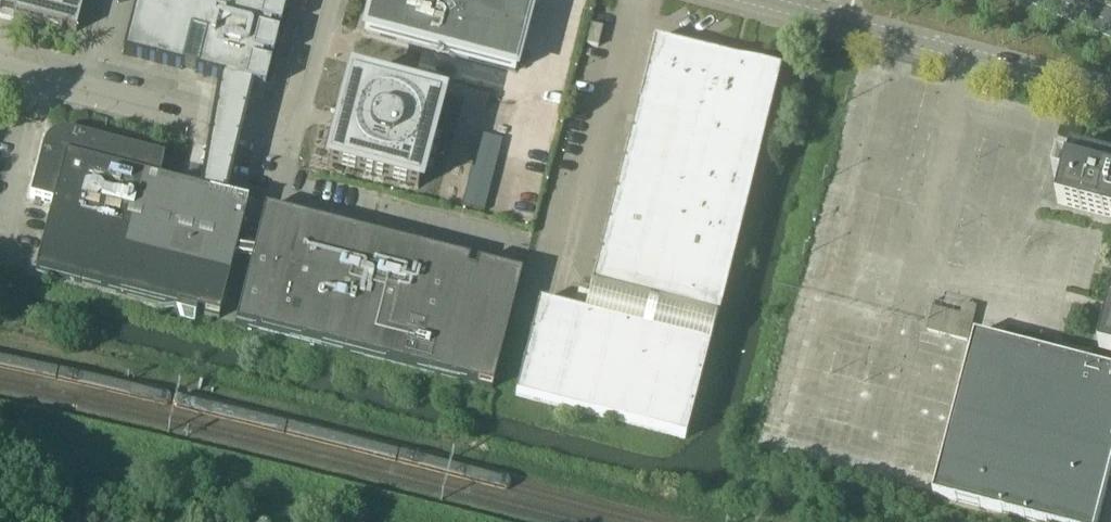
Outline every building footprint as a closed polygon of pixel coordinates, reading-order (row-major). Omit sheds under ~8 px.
[(0,12),(1,10),(14,13),(14,15),(76,31),(84,0),(0,0),(0,12)] [(269,32),(271,25),(281,28),(287,4),(277,2),(277,1),(272,0),(137,0),(124,53),(183,69),(184,66),(196,69),(195,72),(220,78),(200,189),(227,196),(254,87),(255,87),(265,89),(271,65),(261,63),(263,56),(273,59),(279,35),(269,32)] [(534,0),(372,0),(364,31),(515,71),(534,0)] [(603,26),(592,24),(587,43),(598,45),(603,26)] [(718,317),(765,132),(780,70),(653,39),(584,312),(539,300),(515,394),(685,438),(717,316),(718,317)] [(356,79),(351,78),(350,83),(351,83),(348,96),(347,96),(346,99),(347,99),(343,112),(342,112),(341,115),(343,115),(339,128),(338,128),(337,131),(338,131),(335,144),(334,144),(333,147),(334,148),(331,160),(330,160),(329,165),(333,166),(333,165),(347,168),(347,169),(350,170),(350,169),(364,172),(364,174),(367,174),(367,173),(381,177),(381,178),(384,179),(384,178),(397,181),(397,182),(401,183),(401,182),(415,186),(414,187),(419,188),(420,183),(419,183),(422,170),(423,171),(424,167),(423,167),(426,154),(428,155),(429,151),(427,151),(431,138),(432,138),(433,135),(432,135),(435,122),(436,122),(437,119),(436,119),(439,106),(440,106),(441,102),(437,101),(437,102),(423,98),(423,97),(420,96),(420,97),(406,94),(406,93),(403,92),(403,93),(389,89),(389,88),(386,87),(386,89),(372,85),(372,84),(369,83),(369,84),(355,81),(356,79)] [(158,179),(164,156),(71,132),(66,131),(61,132),(58,132),(56,133),(52,135),(48,138),(45,142),(43,149),(30,197),(53,203),(36,271),(219,318),(249,202),(227,196),(200,189),(158,179)] [(1068,161),(1067,161),(1059,158),(1054,176),(1064,179),(1058,202),(1110,216),(1110,156),(1072,146),(1068,161)] [(265,207),(236,323),(492,388),(522,273),(265,207)] [(1100,350),(1110,353),(1110,306),(1100,350)] [(976,332),(933,493),(1044,521),(1098,521),(1110,471),(1110,367),(976,332)]
